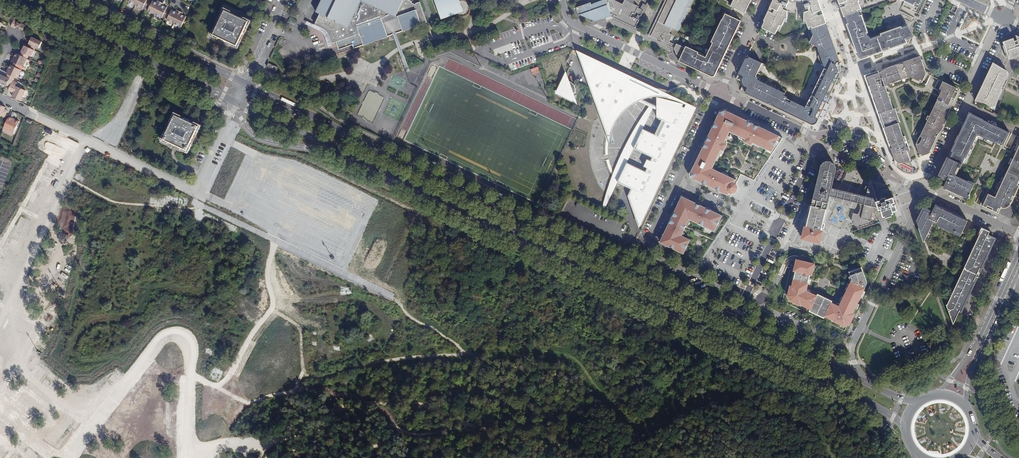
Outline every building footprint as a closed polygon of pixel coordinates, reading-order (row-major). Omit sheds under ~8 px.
[(129,2),(143,9),(145,4),(147,1),(147,0),(130,0),(129,2)] [(150,6),(148,11),(162,18),(164,13),(166,10),(167,7),(163,5),(164,4),(158,1),(157,2),(153,0),(151,4),(150,6)] [(316,12),(319,14),(314,25),(322,28),(330,36),(332,43),(337,42),(339,49),(346,47),(353,45),(354,48),(394,34),(428,22),(420,1),(416,3),(416,4),(413,3),(413,1),(411,0),(321,0),(316,12)] [(451,2),(450,0),(435,0),(441,17),(454,13),(454,14),(455,14),(456,15),(457,16),(458,17),(459,17),(460,17),(462,17),(464,17),(465,17),(466,16),(467,16),(468,15),(469,14),(470,12),(470,11),(467,1),(466,0),(458,0),(451,2)] [(635,28),(636,29),(640,21),(634,18),(634,19),(632,18),(634,14),(636,15),(638,11),(638,13),(638,14),(639,15),(640,15),(641,14),(643,11),(639,9),(639,7),(633,4),(638,2),(637,0),(630,0),(631,3),(630,2),(626,0),(624,5),(615,1),(615,0),(604,0),(604,1),(594,5),(593,6),(592,4),(577,9),(579,14),(596,22),(603,20),(604,21),(612,17),(620,22),(620,21),(635,28)] [(679,19),(681,17),(685,10),(688,9),(690,8),(689,7),(686,6),(687,3),(688,3),(690,0),(665,0),(665,1),(660,11),(663,12),(651,36),(661,42),(661,43),(668,46),(673,35),(669,34),(672,29),(675,31),(678,24),(683,21),(682,21),(679,19)] [(731,7),(745,13),(746,12),(745,10),(747,6),(748,6),(751,0),(734,0),(731,7)] [(764,22),(761,28),(775,35),(777,32),(779,33),(783,23),(787,23),(787,12),(786,11),(783,10),(784,8),(786,9),(789,2),(790,0),(774,0),(764,22)] [(804,0),(804,2),(807,10),(809,9),(810,11),(807,12),(805,13),(805,20),(807,21),(810,30),(827,24),(818,0),(792,0),(804,0)] [(844,18),(846,17),(859,12),(862,11),(858,2),(859,1),(858,0),(838,0),(844,18)] [(217,38),(218,36),(231,42),(230,44),(235,47),(238,41),(240,41),(248,25),(246,25),(249,19),(243,16),(242,18),(230,12),(231,10),(225,7),(222,13),(221,12),(213,28),(214,29),(212,35),(217,38)] [(688,9),(685,10),(681,17),(679,19),(682,21),(688,9)] [(183,12),(178,10),(177,12),(172,10),(171,13),(169,16),(167,20),(181,27),(183,22),(185,20),(186,16),(182,14),(183,12)] [(859,12),(846,17),(848,24),(847,24),(857,53),(858,52),(859,57),(862,59),(868,56),(869,57),(883,52),(882,50),(889,48),(890,50),(909,43),(909,42),(908,39),(911,38),(913,38),(911,32),(907,27),(902,29),(902,27),(881,35),(882,36),(871,40),(869,36),(868,37),(866,33),(868,33),(862,15),(860,16),(859,12)] [(734,36),(741,21),(725,14),(722,20),(719,26),(720,26),(715,37),(714,37),(711,43),(713,43),(706,58),(703,57),(698,54),(699,53),(686,47),(685,49),(681,57),(679,60),(679,62),(686,65),(691,67),(709,76),(710,76),(711,76),(712,76),(713,76),(713,75),(714,75),(715,75),(715,74),(716,73),(716,72),(721,63),(724,56),(727,50),(731,41),(734,36)] [(827,24),(810,30),(808,30),(813,45),(818,47),(820,53),(819,56),(822,65),(824,65),(825,68),(824,71),(822,71),(818,79),(818,81),(817,85),(815,86),(809,98),(810,101),(806,107),(805,108),(803,107),(798,109),(798,118),(816,127),(825,106),(824,106),(827,99),(828,99),(838,79),(837,79),(838,75),(840,76),(843,69),(827,24)] [(32,37),(27,47),(34,50),(36,47),(39,49),(42,42),(32,37)] [(1018,40),(1017,40),(1015,41),(1014,38),(1004,41),(1005,44),(1006,47),(1004,48),(1007,58),(1008,57),(1009,60),(1016,57),(1016,56),(1018,55),(1018,37),(1018,40)] [(681,57),(685,49),(677,44),(674,49),(676,54),(681,57)] [(24,45),(20,55),(27,58),(28,55),(32,57),(34,50),(27,47),(24,45)] [(20,55),(16,53),(14,58),(13,58),(11,61),(14,62),(12,66),(19,69),(20,66),(23,67),(27,58),(20,55)] [(629,80),(630,77),(579,53),(580,57),(629,80)] [(596,78),(596,79),(589,82),(599,110),(617,104),(629,80),(580,57),(586,73),(596,78)] [(784,97),(786,94),(757,81),(756,76),(762,64),(747,57),(736,80),(740,81),(742,87),(740,91),(798,118),(798,109),(803,107),(793,103),(787,99),(787,98),(784,97)] [(899,124),(901,124),(896,109),(894,109),(886,87),(890,85),(890,84),(909,77),(910,78),(912,78),(920,81),(921,80),(923,81),(927,74),(923,65),(923,64),(924,63),(924,62),(923,61),(923,60),(922,60),(921,57),(904,62),(905,64),(901,63),(889,68),(880,74),(879,71),(875,73),(867,79),(868,83),(870,83),(871,86),(869,87),(875,104),(877,103),(879,110),(878,111),(885,132),(887,131),(890,138),(888,139),(890,146),(892,145),(893,149),(891,150),(895,159),(902,163),(904,165),(906,165),(907,165),(909,166),(910,166),(911,166),(911,165),(912,165),(910,161),(908,152),(910,151),(905,137),(904,137),(899,124)] [(997,103),(1001,91),(1002,88),(1003,86),(1006,79),(1009,74),(1009,73),(1009,72),(1008,71),(1008,70),(1008,69),(1007,69),(1006,68),(1005,68),(1004,68),(1003,68),(993,63),(976,98),(993,106),(994,104),(996,105),(997,103)] [(8,74),(6,77),(13,80),(14,77),(17,79),(22,70),(19,69),(12,66),(10,65),(8,70),(7,69),(6,73),(8,74)] [(596,79),(596,78),(586,73),(589,82),(596,79)] [(0,75),(0,83),(6,86),(10,87),(11,84),(13,80),(6,77),(0,75)] [(575,96),(574,96),(575,94),(576,94),(576,93),(577,91),(577,90),(577,89),(576,88),(576,87),(576,86),(575,85),(574,85),(573,84),(573,83),(568,81),(569,78),(566,77),(562,83),(563,84),(561,88),(560,88),(560,93),(561,96),(577,103),(575,96)] [(684,103),(630,77),(629,80),(624,90),(627,92),(627,91),(627,89),(628,88),(629,87),(630,86),(631,85),(632,84),(633,84),(634,84),(635,84),(637,84),(638,84),(640,85),(642,87),(642,88),(643,89),(643,90),(644,92),(644,93),(643,94),(643,95),(642,97),(642,98),(641,98),(641,99),(643,98),(646,98),(648,97),(650,97),(653,96),(655,96),(657,96),(660,96),(662,97),(664,97),(667,97),(670,98),(672,98),(675,99),(677,100),(681,102),(684,103)] [(922,156),(929,154),(960,90),(943,82),(939,89),(942,90),(941,92),(942,92),(942,94),(940,97),(939,97),(925,127),(923,131),(920,137),(922,139),(920,144),(916,145),(920,155),(921,155),(922,156)] [(26,91),(11,84),(10,87),(8,90),(14,93),(12,97),(21,101),(26,91)] [(623,93),(617,104),(599,110),(602,118),(620,112),(622,110),(624,108),(626,107),(628,106),(630,104),(632,103),(634,102),(636,101),(634,100),(633,100),(632,100),(631,99),(630,99),(629,98),(628,97),(627,96),(627,95),(623,93)] [(656,119),(663,122),(656,136),(644,131),(635,149),(653,158),(651,162),(647,160),(643,167),(648,169),(646,173),(627,165),(619,183),(633,190),(629,198),(640,226),(645,214),(644,210),(647,202),(650,204),(664,174),(661,173),(663,169),(666,170),(680,141),(677,140),(679,135),(682,136),(694,112),(694,111),(694,110),(694,109),(693,108),(693,107),(692,106),(690,105),(689,105),(688,105),(687,105),(686,106),(685,106),(685,107),(684,108),(682,107),(683,104),(656,97),(656,119)] [(600,218),(653,107),(651,107),(649,109),(647,112),(645,116),(643,119),(640,123),(638,127),(636,131),(634,133),(632,136),(630,140),(629,143),(627,147),(625,151),(623,154),(622,157),(620,160),(619,164),(618,166),(616,170),(615,174),(613,178),(612,182),(610,186),(609,190),(608,193),(606,197),(605,201),(604,206),(603,210),(602,213),(601,215),(600,218)] [(725,110),(720,112),(691,174),(693,178),(731,196),(732,194),(736,192),(738,187),(737,183),(741,174),(754,180),(783,138),(725,110)] [(610,126),(611,124),(613,122),(614,120),(615,118),(616,117),(617,115),(619,114),(620,112),(602,118),(607,134),(608,133),(609,131),(610,128),(610,126)] [(984,119),(971,113),(969,117),(968,116),(965,122),(963,126),(951,151),(953,152),(950,158),(960,163),(962,164),(965,157),(967,158),(978,135),(995,143),(998,144),(999,142),(1004,145),(1010,132),(1002,128),(983,120),(984,119)] [(176,119),(175,119),(167,135),(168,136),(166,142),(171,144),(172,143),(185,149),(184,150),(190,153),(192,147),(194,148),(202,132),(200,131),(203,125),(197,122),(197,124),(184,118),(184,116),(179,114),(176,119)] [(12,118),(9,116),(3,128),(13,133),(19,121),(16,120),(15,121),(12,119),(12,118)] [(983,206),(987,207),(988,206),(993,208),(992,210),(997,212),(999,208),(1001,209),(1001,208),(1004,199),(1006,200),(1007,197),(1012,200),(1018,185),(1018,147),(996,197),(989,194),(983,206)] [(950,158),(948,157),(941,172),(942,173),(941,175),(946,178),(945,179),(947,180),(946,182),(944,187),(968,198),(969,195),(970,195),(971,194),(970,194),(975,183),(969,180),(968,181),(963,179),(959,177),(956,175),(955,175),(960,163),(950,158)] [(822,165),(822,166),(812,206),(827,210),(835,175),(836,170),(836,169),(836,168),(836,167),(835,166),(835,164),(834,163),(833,163),(832,162),(830,161),(828,161),(827,162),(826,162),(825,162),(824,163),(823,164),(822,165)] [(884,199),(883,197),(877,199),(872,185),(866,184),(865,187),(864,190),(863,191),(861,193),(860,196),(860,197),(859,204),(860,207),(860,208),(860,211),(859,213),(858,214),(854,213),(852,221),(853,222),(853,223),(854,225),(856,227),(858,230),(869,226),(874,207),(879,208),(880,210),(882,209),(885,217),(894,213),(892,208),(896,206),(893,198),(888,200),(887,198),(884,199)] [(775,191),(773,189),(767,198),(769,199),(775,191)] [(722,216),(682,197),(660,242),(681,252),(683,248),(685,249),(690,240),(681,236),(689,219),(712,230),(715,225),(717,226),(722,216)] [(1012,200),(1007,197),(1006,200),(1004,199),(1001,208),(1006,207),(1007,207),(1008,206),(1009,205),(1010,203),(1012,200)] [(285,205),(291,207),(293,201),(287,199),(285,205)] [(930,212),(924,210),(923,212),(922,211),(920,216),(917,222),(924,241),(933,222),(961,235),(968,220),(935,205),(932,211),(931,211),(930,212)] [(827,210),(812,206),(804,237),(819,241),(827,210)] [(988,235),(990,231),(982,228),(979,232),(980,233),(948,304),(946,304),(953,324),(958,310),(959,311),(965,300),(969,293),(968,292),(975,279),(976,280),(980,271),(979,270),(986,257),(986,258),(990,250),(989,250),(995,239),(988,235)] [(844,325),(848,324),(860,298),(857,297),(861,288),(864,290),(866,286),(863,284),(865,279),(861,269),(849,273),(852,281),(848,289),(839,308),(804,295),(804,293),(805,293),(807,287),(808,287),(808,283),(811,270),(797,267),(790,296),(791,300),(801,305),(801,306),(834,322),(835,321),(844,325)]
